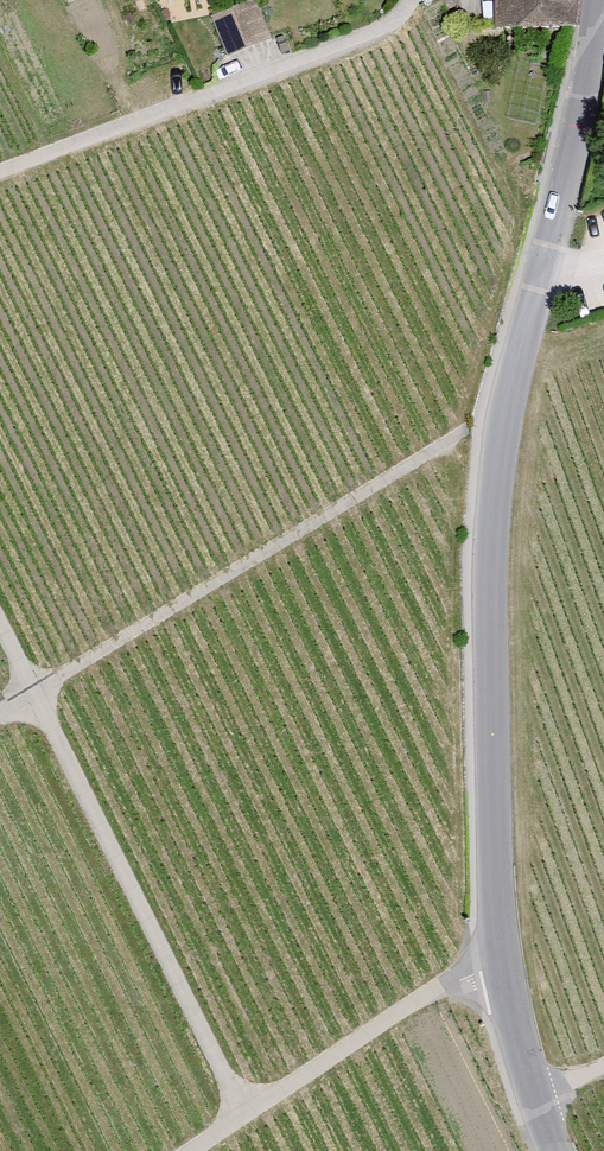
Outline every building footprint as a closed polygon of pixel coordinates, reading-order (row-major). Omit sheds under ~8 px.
[(257,0),(255,0),(211,16),(225,54),(271,37),(257,0)] [(487,33),(578,34),(578,0),(487,0),(487,33)]
